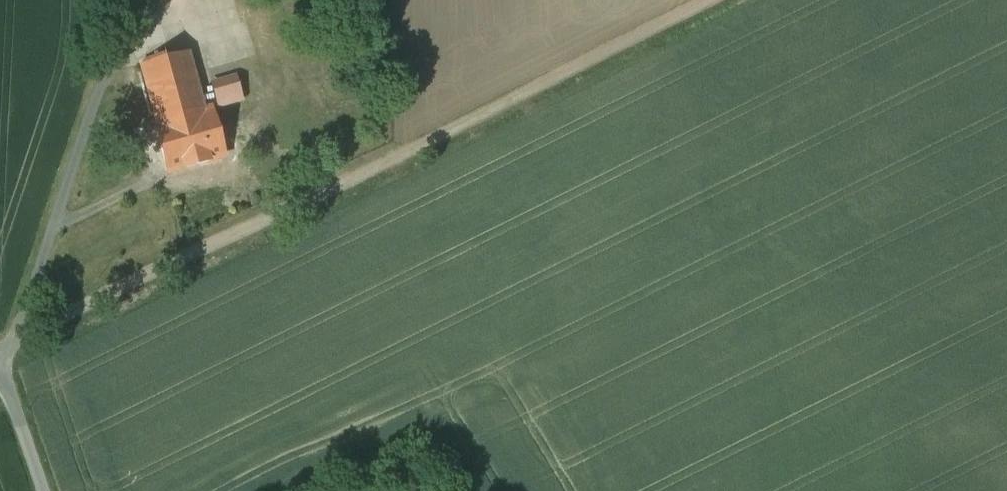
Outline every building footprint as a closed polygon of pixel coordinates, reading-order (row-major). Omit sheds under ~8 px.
[(114,10),(148,0),(111,0),(114,10)] [(187,55),(141,67),(170,175),(226,160),(213,110),(203,113),(187,55)]
